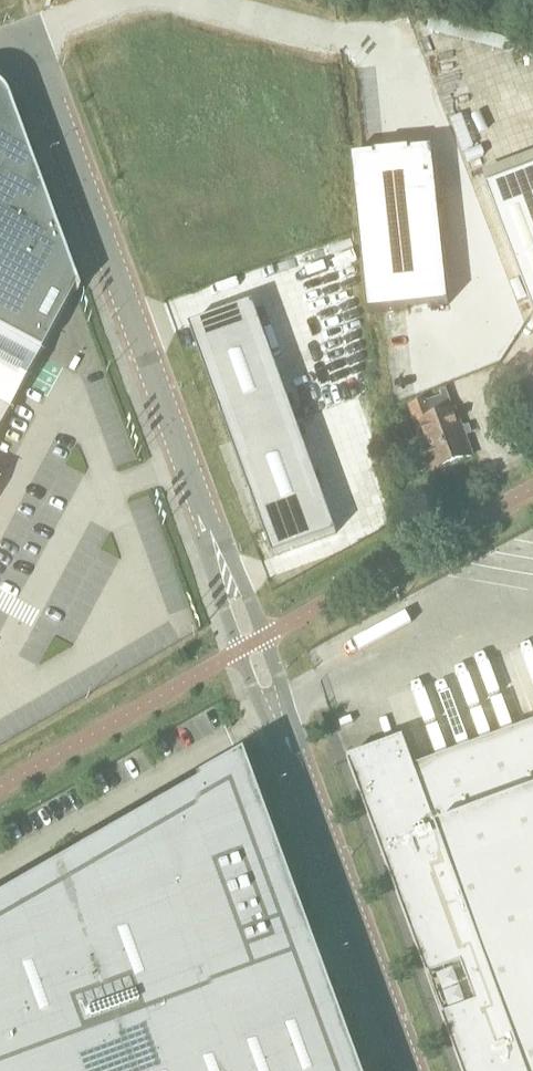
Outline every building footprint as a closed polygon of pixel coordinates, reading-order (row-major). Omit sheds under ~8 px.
[(75,289),(6,103),(5,100),(3,96),(0,93),(0,428),(75,289)] [(334,148),(290,153),(293,175),(337,170),(334,148)] [(374,157),(352,160),(368,315),(449,306),(432,151),(410,153),(374,156),(374,157)] [(337,170),(293,175),(295,197),(339,192),(337,170)] [(487,188),(496,213),(515,263),(532,310),(532,170),(487,188)] [(339,192),(295,197),(297,219),(341,214),(339,192)] [(230,216),(239,212),(235,203),(226,206),(230,216)] [(341,214),(297,219),(301,251),(344,235),(341,214)] [(253,305),(190,328),(231,443),(295,420),(253,305)] [(442,397),(409,409),(423,447),(403,455),(411,476),(432,469),(432,470),(472,456),(465,437),(473,434),(470,427),(463,430),(455,410),(454,411),(446,390),(440,393),(442,397)] [(295,420),(231,443),(273,558),(336,535),(295,420)] [(348,761),(461,1070),(532,1070),(532,727),(414,770),(411,761),(403,741),(348,761)] [(246,759),(0,901),(0,1070),(361,1070),(246,759)]
